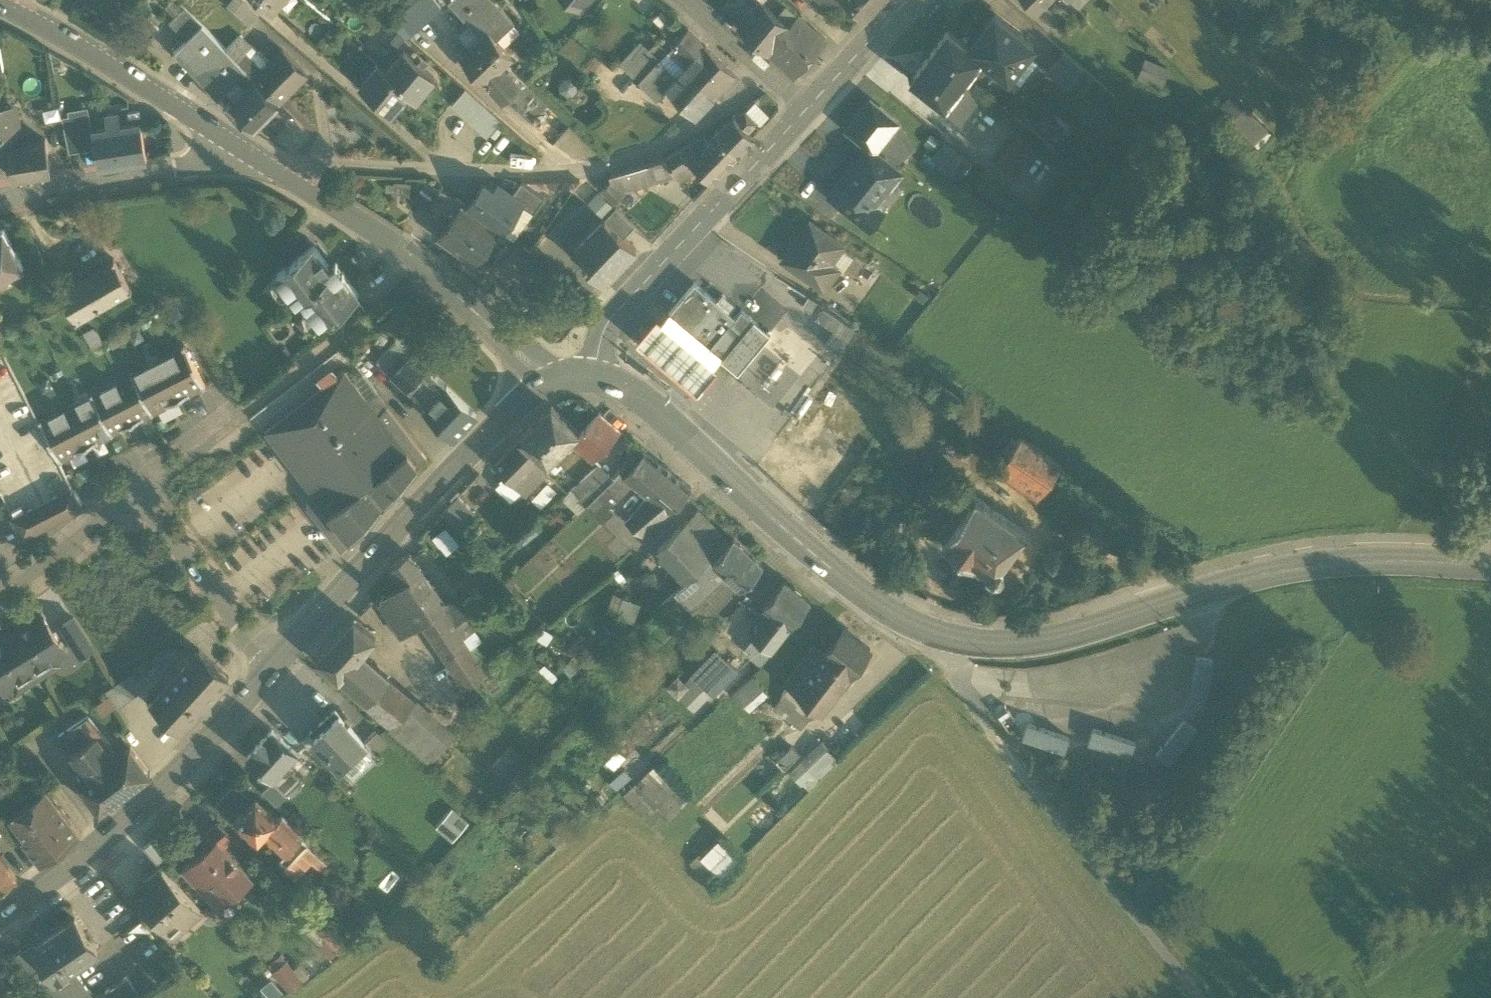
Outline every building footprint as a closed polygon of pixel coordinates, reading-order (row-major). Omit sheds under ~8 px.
[(251,25),(260,16),(241,0),(233,0),(228,6),(251,25)] [(278,0),(262,0),(271,8),(278,0)] [(428,16),(440,6),(436,0),(414,0),(428,16)] [(490,30),(497,37),(515,20),(496,0),(450,0),(449,1),(470,23),(477,16),(490,30)] [(738,27),(767,52),(790,25),(762,2),(761,0),(738,27)] [(831,11),(840,0),(818,0),(831,11)] [(862,16),(877,0),(844,0),(862,16)] [(170,22),(186,39),(201,25),(184,8),(170,22)] [(406,34),(416,25),(402,8),(389,19),(406,34)] [(126,28),(141,47),(160,30),(144,12),(126,28)] [(1033,43),(994,13),(969,45),(983,56),(1008,75),(1025,53),(1033,43)] [(799,14),(790,25),(767,52),(794,75),(826,38),(799,14)] [(470,23),(482,37),(490,30),(477,16),(470,23)] [(174,51),(191,69),(218,42),(201,25),(186,39),(175,50),(174,51)] [(673,44),(690,60),(705,44),(687,28),(673,44)] [(945,105),(946,103),(962,83),(983,56),(969,45),(947,29),(910,78),(945,105)] [(483,79),(484,78),(500,63),(511,53),(497,37),(490,30),(482,37),(461,56),(483,79)] [(225,49),(237,61),(246,53),(252,46),(241,34),(225,49)] [(619,62),(629,71),(649,50),(639,41),(619,62)] [(225,49),(218,42),(191,69),(219,97),(220,95),(239,77),(246,70),(237,61),(225,49)] [(673,44),(659,60),(675,76),(684,66),(690,60),(673,44)] [(690,60),(684,66),(714,95),(735,73),(705,44),(690,60)] [(404,49),(385,70),(408,90),(416,97),(434,75),(404,49)] [(237,61),(246,70),(278,102),(307,74),(283,50),(263,70),(246,53),(237,61)] [(659,60),(649,50),(629,71),(639,81),(659,60)] [(1083,69),(1064,52),(1046,71),(1066,89),(1083,69)] [(1025,53),(1008,75),(1020,85),(1037,63),(1025,53)] [(1145,57),(1139,79),(1164,86),(1171,65),(1145,57)] [(639,81),(656,97),(665,88),(664,87),(675,76),(659,60),(639,81)] [(518,82),(500,63),(484,78),(502,97),(518,82)] [(390,112),(408,90),(385,70),(378,64),(360,85),(390,112)] [(694,115),(714,95),(684,66),(675,76),(664,87),(665,88),(694,115)] [(247,85),(233,99),(232,100),(239,107),(235,110),(244,118),(248,115),(256,123),(278,102),(246,70),(239,77),(247,85)] [(971,90),(962,83),(946,103),(956,110),(971,90)] [(451,103),(461,111),(475,95),(466,87),(451,103)] [(461,111),(469,119),(484,102),(475,95),(461,111)] [(234,111),(235,110),(239,107),(232,100),(233,99),(231,97),(225,102),(234,111)] [(870,98),(847,127),(868,144),(874,148),(897,120),(870,98)] [(756,100),(746,109),(757,120),(760,123),(770,114),(756,100)] [(469,119),(478,126),(492,110),(484,102),(469,119)] [(2,146),(8,145),(19,143),(19,140),(18,140),(12,105),(0,107),(0,135),(2,146)] [(732,117),(716,131),(737,152),(754,135),(747,129),(757,120),(746,109),(732,117)] [(501,118),(492,110),(478,126),(487,135),(501,118)] [(61,117),(69,152),(91,148),(87,128),(91,127),(88,112),(61,117)] [(95,147),(98,166),(147,157),(140,123),(121,126),(118,113),(105,115),(107,128),(92,131),(95,147)] [(711,180),(737,152),(716,131),(709,137),(704,133),(664,156),(646,161),(656,178),(674,171),(676,170),(690,160),(698,167),(711,180)] [(1032,149),(1017,137),(995,162),(1010,175),(1032,149)] [(8,145),(14,178),(52,172),(46,139),(19,143),(8,145)] [(931,157),(957,179),(971,162),(945,140),(931,157)] [(868,144),(829,193),(869,225),(882,209),(874,202),(900,170),(874,148),(868,144)] [(676,170),(674,171),(680,180),(698,167),(690,160),(676,170)] [(601,186),(614,200),(625,189),(656,178),(646,161),(610,171),(613,174),(601,186)] [(521,202),(533,210),(544,196),(521,179),(512,193),(522,200),(521,202)] [(394,180),(394,192),(410,193),(410,180),(394,180)] [(484,183),(467,206),(498,227),(501,230),(521,202),(522,200),(512,193),(498,183),(494,190),(484,183)] [(443,209),(452,216),(462,202),(440,187),(426,207),(438,215),(443,209)] [(598,189),(588,200),(603,215),(613,204),(598,189)] [(475,260),(498,227),(467,206),(462,202),(452,216),(439,234),(475,260)] [(521,202),(501,230),(513,238),(533,210),(521,202)] [(606,214),(624,233),(634,223),(616,205),(606,214)] [(583,260),(603,281),(638,248),(624,233),(606,214),(574,245),(585,258),(583,260)] [(782,258),(824,287),(838,267),(841,270),(853,253),(830,237),(832,235),(809,219),(782,258)] [(23,262),(2,226),(0,227),(0,275),(23,262)] [(302,296),(322,321),(358,293),(343,272),(344,271),(336,260),(330,265),(313,245),(277,273),(278,275),(298,300),(302,296)] [(864,261),(853,253),(841,270),(853,278),(864,261)] [(60,290),(76,316),(130,284),(112,255),(60,290)] [(742,308),(735,316),(695,282),(669,312),(709,346),(709,347),(720,357),(737,371),(770,332),(742,308)] [(803,304),(816,313),(822,304),(809,295),(803,304)] [(402,308),(414,318),(414,317),(420,310),(408,300),(402,308)] [(822,304),(816,313),(815,316),(833,328),(823,342),(838,352),(855,326),(822,304)] [(709,346),(669,312),(661,321),(657,316),(636,341),(697,392),(717,368),(713,365),(720,357),(709,347),(709,346)] [(94,322),(83,329),(92,346),(104,339),(94,322)] [(378,361),(427,407),(445,387),(446,387),(397,341),(378,361)] [(38,419),(59,460),(205,384),(184,344),(38,419)] [(13,514),(23,534),(82,503),(72,484),(49,440),(3,351),(0,352),(0,489),(13,514)] [(346,536),(434,474),(413,445),(412,446),(348,355),(319,375),(325,384),(267,425),(346,536)] [(424,411),(453,439),(475,416),(445,387),(427,407),(424,411)] [(552,406),(521,438),(548,464),(554,457),(558,461),(571,447),(567,444),(577,433),(552,406)] [(573,442),(594,461),(620,431),(599,413),(573,442)] [(1000,466),(1040,494),(1061,464),(1011,430),(1006,437),(1015,444),(1000,466)] [(551,468),(548,464),(521,438),(495,464),(505,474),(522,490),(526,494),(551,468)] [(630,481),(641,490),(662,464),(644,450),(624,475),(621,472),(613,479),(608,485),(619,496),(626,489),(626,488),(625,486),(630,481)] [(568,493),(573,498),(577,495),(586,486),(592,492),(609,476),(599,464),(568,493)] [(690,487),(662,464),(641,490),(648,496),(627,523),(640,535),(678,500),(679,501),(690,487)] [(522,490),(505,474),(499,480),(500,482),(495,487),(511,501),(522,490)] [(577,495),(587,505),(608,485),(613,479),(609,476),(592,492),(586,486),(577,495)] [(548,482),(531,499),(540,508),(557,491),(548,482)] [(587,505),(597,517),(609,506),(619,496),(608,485),(587,505)] [(587,505),(577,495),(573,498),(568,493),(562,499),(577,515),(587,505)] [(942,542),(971,562),(969,570),(973,576),(980,578),(987,574),(994,579),(998,578),(1003,571),(1003,565),(1026,532),(975,495),(967,507),(961,503),(939,533),(945,537),(942,542)] [(441,513),(457,530),(475,513),(458,496),(441,513)] [(609,506),(597,517),(603,522),(614,511),(609,506)] [(699,509),(678,527),(709,561),(709,560),(730,542),(699,509)] [(681,573),(688,580),(704,566),(709,561),(678,527),(657,546),(681,573)] [(459,544),(445,528),(432,539),(447,555),(459,544)] [(730,581),(740,590),(763,566),(734,538),(711,562),(725,575),(721,579),(727,584),(730,581)] [(399,587),(414,608),(435,595),(437,594),(409,554),(389,569),(401,586),(399,587)] [(714,577),(696,594),(698,598),(721,579),(725,575),(711,562),(709,560),(709,561),(704,566),(714,577)] [(714,577),(704,566),(688,580),(696,594),(714,577)] [(674,592),(690,606),(698,598),(696,594),(688,580),(674,592)] [(763,606),(771,612),(789,627),(809,602),(782,581),(763,606)] [(423,623),(465,687),(487,673),(464,639),(442,606),(435,595),(414,608),(399,587),(377,602),(401,638),(423,623)] [(477,589),(462,601),(470,611),(485,598),(477,589)] [(607,610),(616,614),(623,596),(613,593),(607,610)] [(641,603),(623,596),(616,614),(616,615),(634,622),(641,603)] [(442,606),(464,639),(477,630),(454,597),(442,606)] [(769,651),(789,627),(771,612),(751,637),(752,638),(769,651)] [(21,625),(9,632),(38,677),(56,665),(49,655),(62,647),(43,617),(24,630),(21,625)] [(60,625),(80,656),(93,648),(73,617),(60,625)] [(315,659),(333,675),(355,650),(359,654),(373,638),(351,619),(315,659)] [(816,662),(836,677),(843,669),(850,675),(870,649),(842,628),(823,653),(816,662)] [(38,677),(9,632),(0,638),(0,643),(1,645),(0,645),(0,686),(0,687),(13,678),(20,689),(38,677)] [(769,651),(752,638),(745,647),(750,651),(747,654),(760,664),(770,652),(769,651)] [(821,712),(844,683),(836,677),(816,662),(823,653),(814,646),(785,684),(821,712)] [(152,701),(182,728),(200,708),(209,708),(209,698),(229,676),(199,649),(152,701)] [(333,675),(407,740),(429,716),(359,654),(355,650),(333,675)] [(693,675),(712,693),(736,668),(718,650),(693,675)] [(844,683),(850,675),(843,669),(836,677),(844,683)] [(105,690),(116,706),(142,688),(131,672),(105,690)] [(712,693),(693,675),(686,683),(690,687),(680,697),(694,711),(712,693)] [(751,676),(732,694),(743,706),(744,705),(749,711),(768,694),(751,676)] [(821,712),(785,684),(781,697),(773,707),(801,728),(808,719),(821,712)] [(1003,702),(994,708),(1001,718),(1010,712),(1003,702)] [(320,744),(338,764),(339,763),(363,742),(335,709),(309,732),(320,744)] [(88,714),(83,717),(95,734),(112,758),(119,753),(88,714)] [(407,740),(429,759),(444,743),(451,735),(429,716),(407,740)] [(73,725),(85,742),(95,734),(83,717),(73,725)] [(1183,718),(1156,752),(1169,763),(1196,728),(1183,718)] [(1026,721),(1021,736),(1063,751),(1068,735),(1026,721)] [(58,735),(70,752),(85,742),(73,725),(58,735)] [(1093,725),(1087,741),(1129,755),(1134,739),(1093,725)] [(247,756),(272,780),(289,762),(296,754),(271,730),(263,739),(262,737),(254,745),(256,747),(247,756)] [(320,744),(309,732),(302,739),(313,751),(320,744)] [(102,766),(123,794),(149,774),(129,746),(119,753),(112,758),(95,734),(85,742),(102,766)] [(820,740),(798,761),(816,779),(833,763),(831,760),(835,756),(820,740)] [(364,741),(363,742),(339,763),(352,778),(378,756),(364,741)] [(78,784),(98,813),(121,795),(123,794),(102,766),(85,742),(70,752),(88,777),(78,784)] [(455,753),(444,743),(429,759),(426,762),(437,772),(455,753)] [(486,766),(510,788),(532,765),(509,743),(486,766)] [(776,760),(784,769),(800,753),(792,745),(776,760)] [(605,760),(614,768),(626,755),(617,747),(605,760)] [(637,774),(649,765),(641,752),(628,761),(637,774)] [(816,779),(798,761),(788,770),(800,783),(802,782),(808,788),(816,779)] [(296,768),(289,762),(272,780),(286,793),(296,783),(301,778),(293,771),(296,768)] [(687,798),(654,764),(632,784),(666,819),(687,798)] [(612,786),(614,789),(630,775),(624,768),(615,776),(619,781),(612,786)] [(286,793),(272,780),(261,790),(275,806),(288,794),(286,793)] [(216,801),(233,817),(236,813),(240,809),(246,809),(254,801),(234,783),(216,801)] [(296,783),(286,793),(288,794),(291,798),(301,788),(296,783)] [(631,787),(623,793),(645,817),(653,810),(631,787)] [(9,817),(25,840),(48,822),(47,821),(61,811),(46,790),(9,817)] [(266,834),(285,853),(302,835),(282,814),(278,818),(273,815),(274,814),(264,805),(264,806),(256,799),(254,801),(246,809),(240,809),(236,813),(237,818),(235,821),(258,842),(266,834)] [(436,825),(452,839),(469,819),(452,806),(436,825)] [(80,836),(61,811),(47,821),(48,822),(25,840),(22,842),(40,866),(80,836)] [(198,848),(202,852),(217,838),(225,847),(234,839),(217,821),(200,837),(204,842),(198,848)] [(326,861),(302,835),(285,853),(279,859),(296,874),(311,858),(320,866),(326,861)] [(717,874),(720,877),(739,857),(719,837),(701,855),(700,856),(717,874)] [(214,889),(227,903),(254,879),(225,847),(217,838),(202,852),(190,863),(214,889)] [(717,874),(700,856),(701,855),(698,853),(690,861),(708,881),(717,874)] [(20,878),(15,871),(11,874),(0,859),(0,893),(20,878)] [(181,871),(205,898),(214,889),(190,863),(181,871)] [(133,897),(169,937),(172,935),(166,929),(192,905),(198,911),(199,910),(161,868),(148,881),(150,883),(133,897)] [(131,895),(133,897),(150,883),(148,881),(131,895)] [(214,889),(205,898),(218,911),(227,903),(214,889)] [(166,929),(172,935),(198,911),(192,905),(166,929)] [(33,950),(53,981),(70,969),(97,951),(76,920),(34,949),(33,950)] [(42,991),(43,991),(55,983),(53,981),(33,950),(34,949),(32,946),(13,959),(42,991)] [(50,997),(90,997),(70,969),(53,981),(55,983),(43,991),(50,997)] [(278,976),(290,991),(297,985),(285,970),(278,976)] [(107,997),(138,997),(124,979),(104,994),(107,997)]
